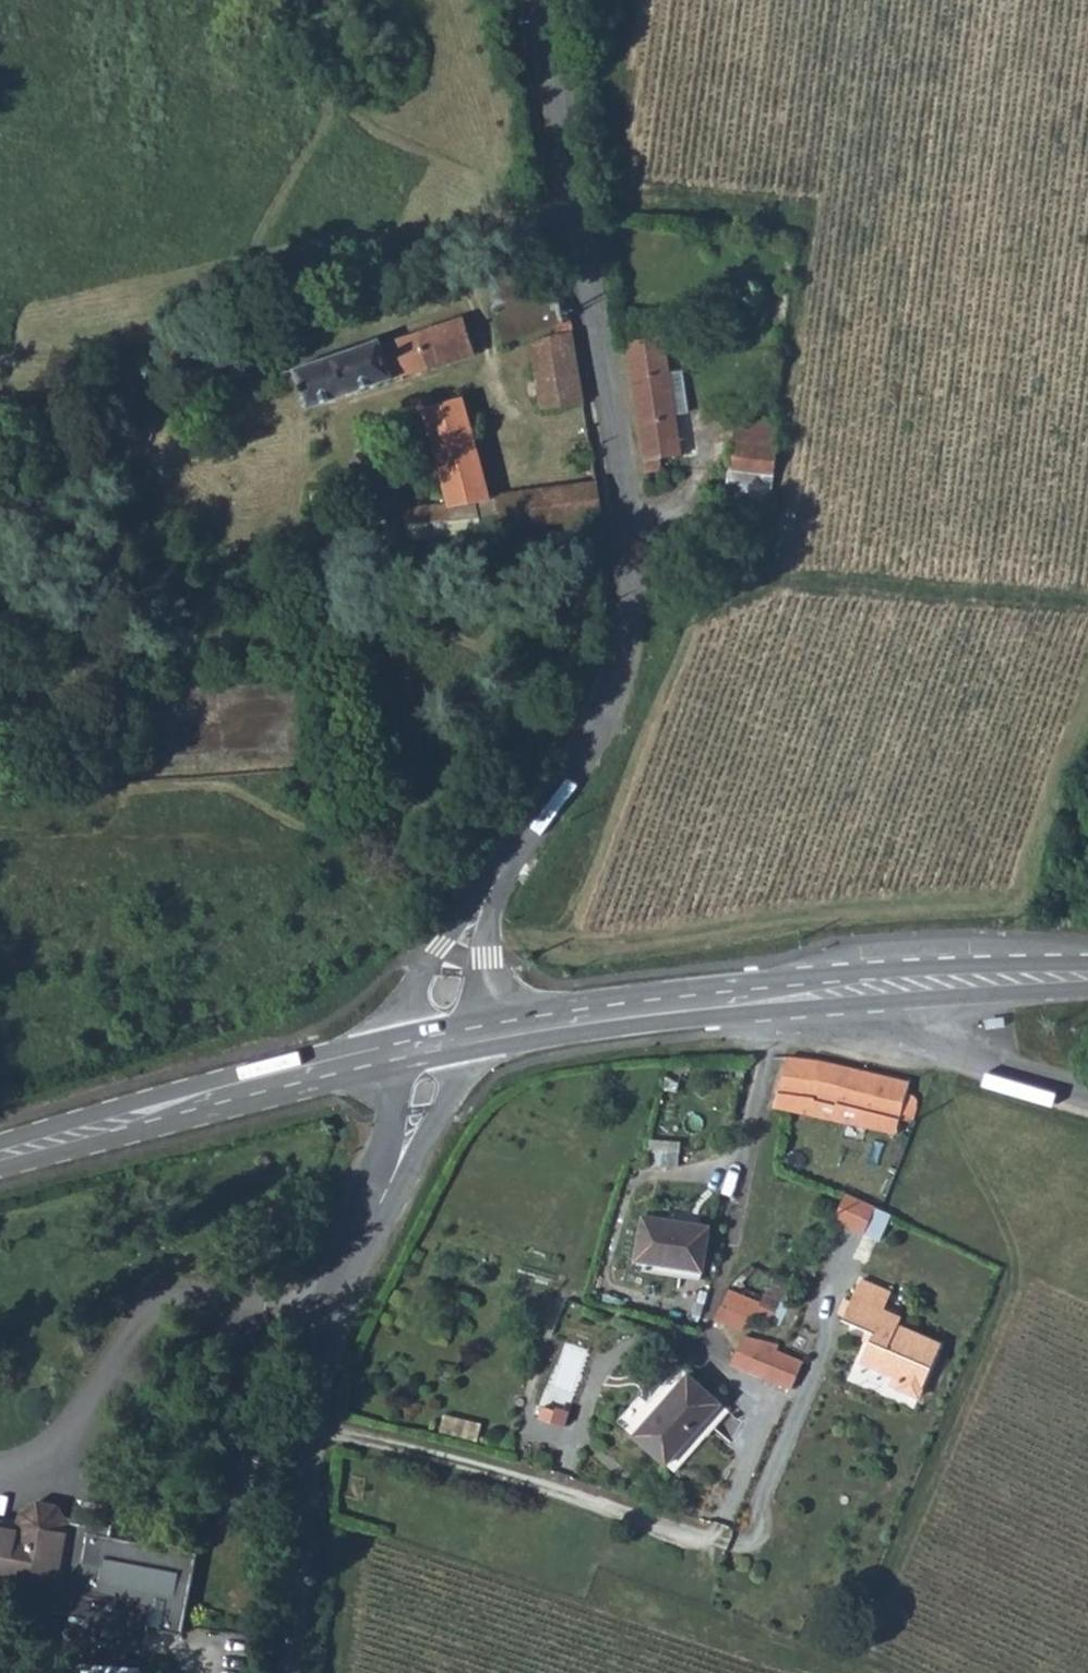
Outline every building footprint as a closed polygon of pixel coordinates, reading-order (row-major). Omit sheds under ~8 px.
[(543,291),(491,309),(502,343),(550,328),(552,335),(531,343),(547,409),(584,402),(570,319),(563,320),(553,289),(543,291)] [(378,341),(292,369),(300,389),(307,409),(473,353),(463,318),(381,345),(378,341)] [(654,337),(629,343),(652,471),(663,468),(662,459),(683,452),(677,412),(688,409),(683,371),(670,372),(663,330),(653,331),(654,337)] [(228,362),(229,374),(231,378),(243,377),(245,373),(244,362),(228,362)] [(402,507),(407,541),(567,523),(569,534),(577,534),(581,529),(580,521),(605,518),(598,480),(490,494),(457,400),(433,407),(428,398),(411,403),(415,414),(421,413),(446,500),(402,507)] [(728,490),(770,494),(777,421),(736,419),(728,490)] [(324,489),(310,490),(310,503),(325,502),(324,489)] [(786,1057),(779,1090),(807,1095),(807,1099),(832,1106),(836,1103),(897,1119),(908,1118),(914,1112),(916,1107),(915,1096),(906,1089),(908,1082),(868,1068),(786,1057)] [(807,1095),(779,1090),(775,1106),(894,1133),(897,1119),(836,1103),(832,1106),(807,1099),(807,1095)] [(641,1216),(637,1245),(702,1265),(708,1224),(641,1216)] [(842,1222),(824,1273),(840,1275),(858,1227),(842,1222)] [(702,1265),(637,1245),(635,1258),(675,1265),(675,1276),(700,1278),(702,1265)] [(775,1278),(767,1294),(779,1301),(787,1282),(775,1278)] [(862,1282),(844,1324),(872,1332),(862,1364),(906,1379),(900,1394),(915,1398),(936,1345),(899,1329),(901,1320),(881,1311),(888,1292),(862,1282)] [(724,1286),(718,1306),(752,1321),(758,1301),(724,1286)] [(736,1336),(730,1366),(766,1377),(776,1348),(736,1336)] [(776,1348),(766,1377),(791,1388),(803,1358),(783,1351),(776,1348)] [(631,1405),(615,1425),(665,1466),(721,1402),(682,1370),(643,1416),(631,1405)] [(31,1596),(33,1587),(53,1592),(50,1611),(71,1613),(69,1635),(148,1645),(155,1610),(160,1601),(169,1603),(166,1631),(186,1635),(196,1587),(203,1554),(95,1536),(76,1525),(65,1526),(62,1514),(55,1505),(46,1500),(39,1499),(30,1502),(18,1512),(15,1518),(13,1528),(0,1526),(0,1590),(31,1596)]
